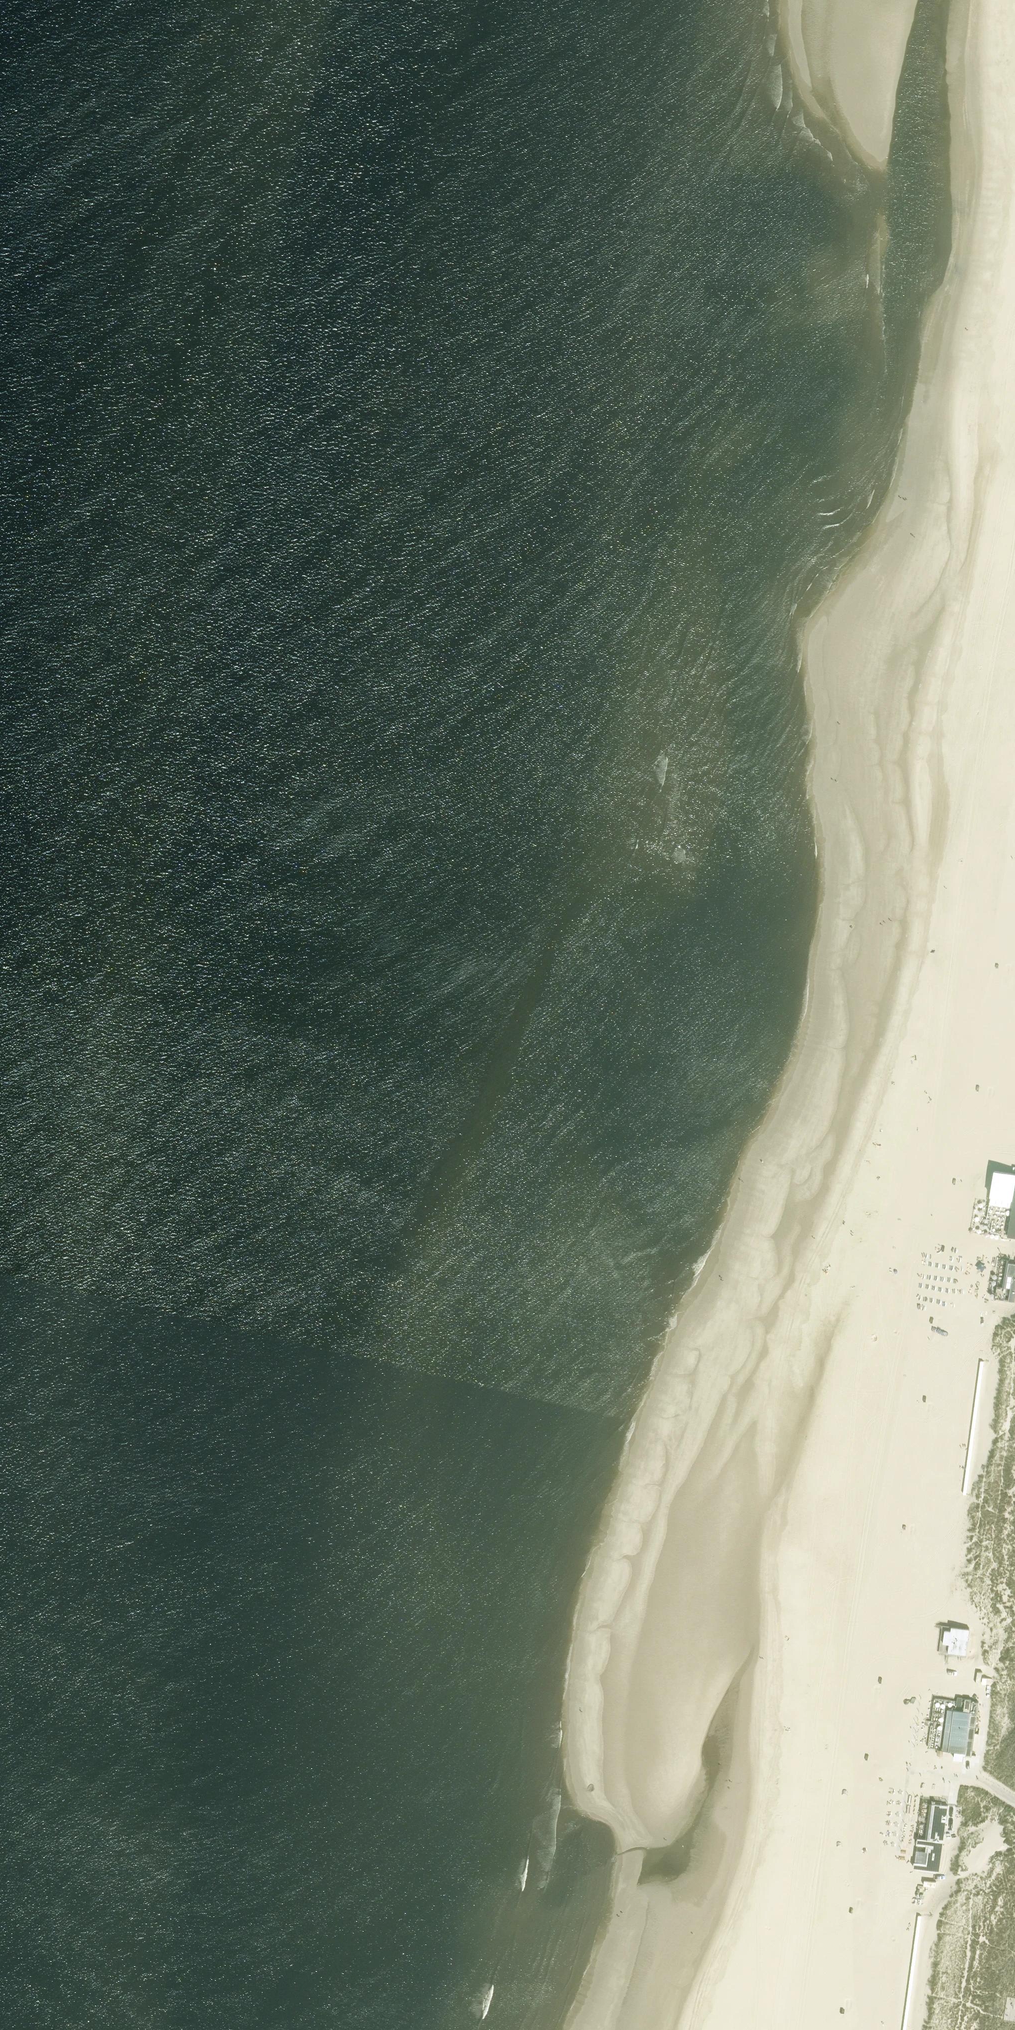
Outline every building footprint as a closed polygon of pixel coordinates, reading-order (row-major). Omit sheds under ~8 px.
[(1014,1199),(1008,1235),(1014,1236),(1014,1173),(995,1170),(991,1196),(1014,1199)] [(1008,1262),(1006,1275),(1012,1276),(1008,1300),(1014,1301),(1014,1264),(1008,1262)] [(951,1631),(945,1630),(943,1643),(949,1644),(948,1653),(966,1656),(970,1629),(952,1626),(951,1631)] [(948,1709),(943,1750),(965,1753),(965,1755),(972,1756),(979,1702),(972,1701),(970,1712),(963,1711),(948,1709)] [(947,1805),(935,1803),(930,1839),(943,1840),(947,1805)] [(915,1861),(914,1867),(939,1871),(943,1840),(930,1839),(918,1837),(917,1844),(929,1845),(927,1862),(915,1861)]
